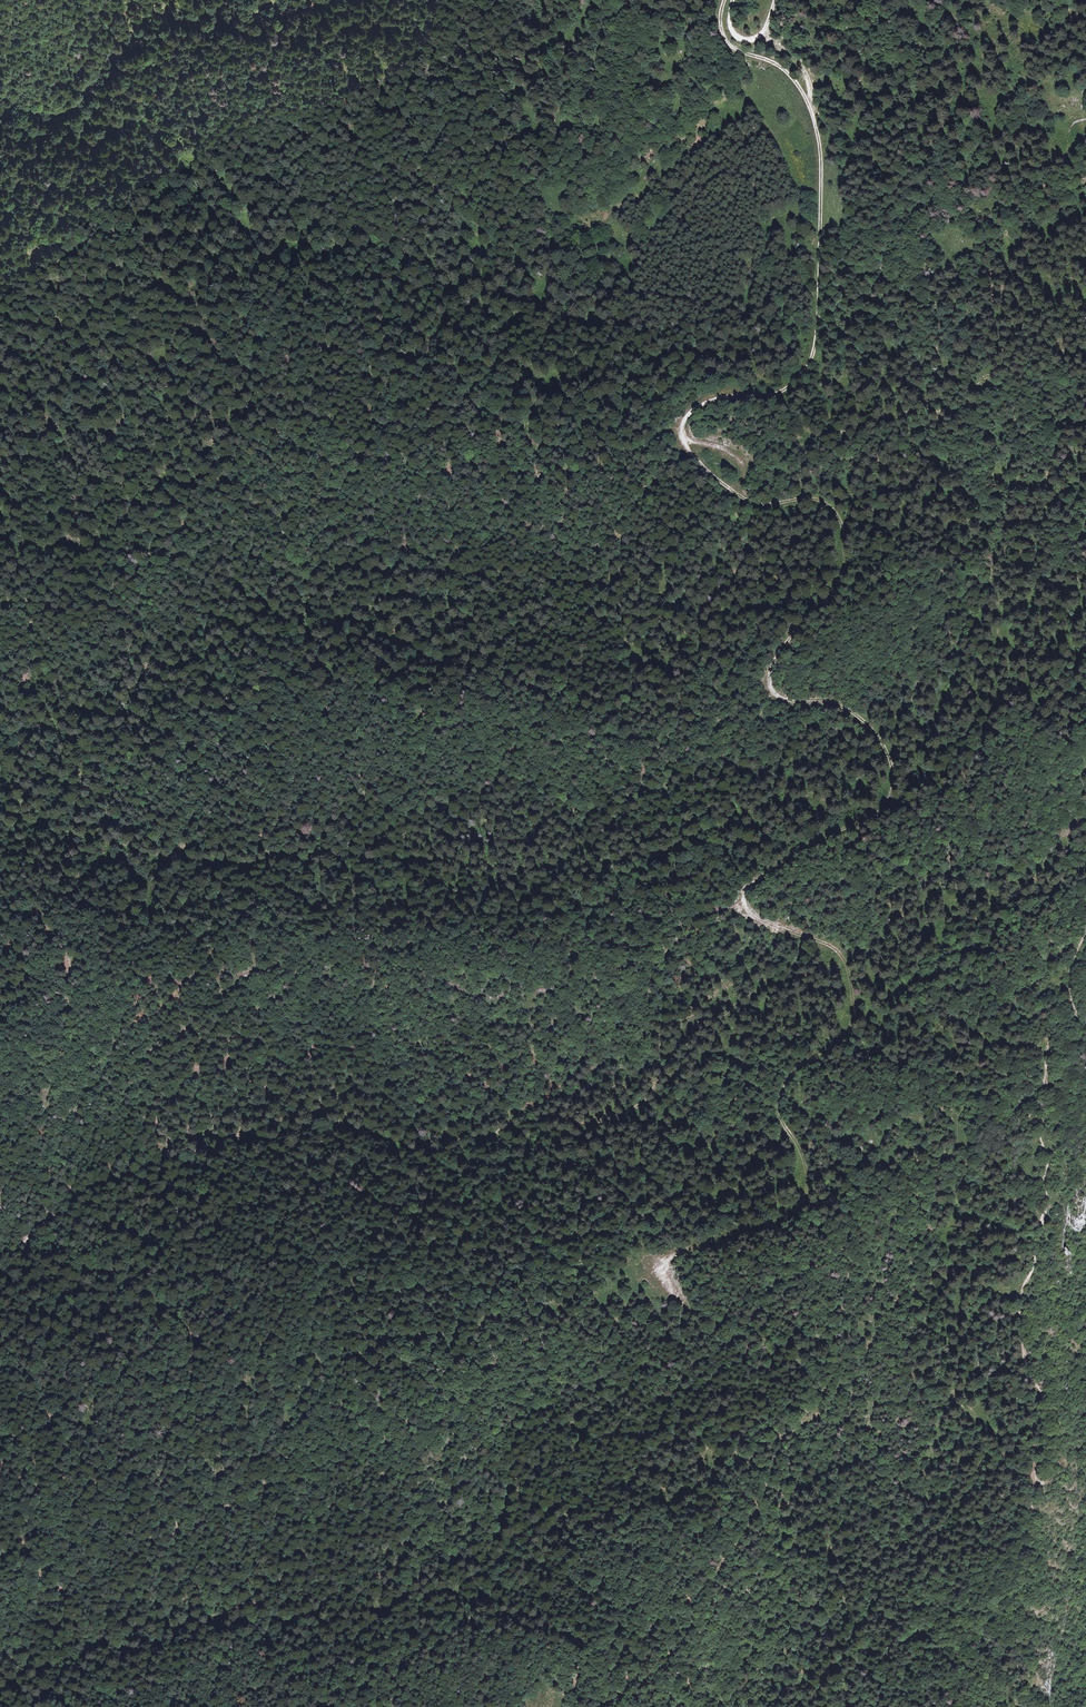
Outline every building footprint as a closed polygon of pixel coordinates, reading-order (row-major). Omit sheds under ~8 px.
[(595,249),(585,254),(593,268),(598,265),(596,261),(601,259),(595,249)]
